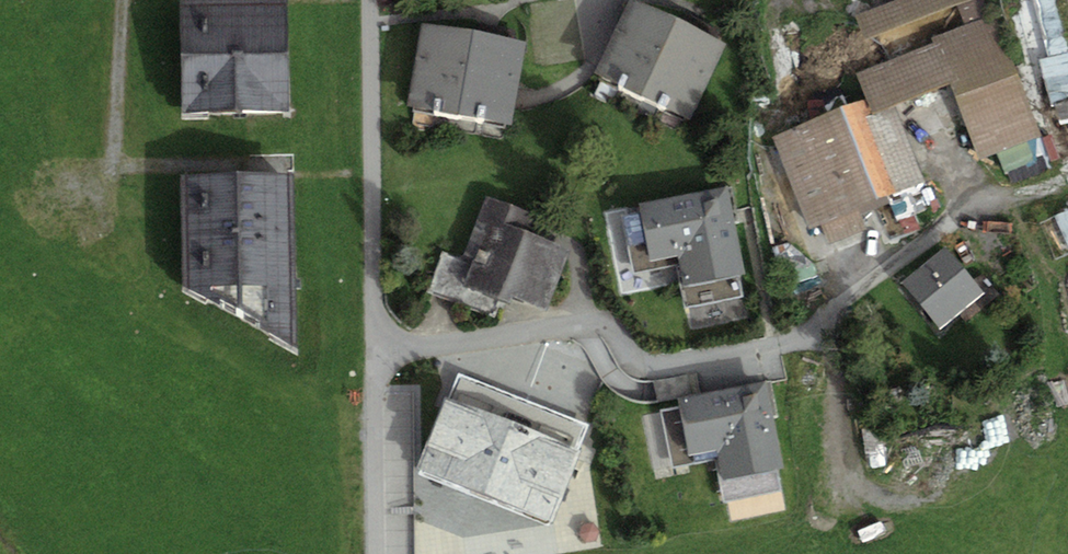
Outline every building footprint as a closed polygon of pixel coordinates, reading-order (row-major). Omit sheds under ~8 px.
[(182,110),(289,108),(286,0),(180,0),(182,110)] [(637,0),(629,0),(594,72),(691,118),(727,43),(637,0)] [(867,98),(873,112),(896,103),(949,82),(980,159),(1042,134),(995,14),(989,17),(982,0),(893,0),(855,15),(865,40),(957,4),(965,24),(931,37),(933,41),(857,71),(867,98)] [(1048,57),(1040,59),(1052,104),(1056,103),(1061,124),(1067,122),(1067,34),(1059,0),(1034,0),(1048,57)] [(526,40),(422,21),(406,104),(510,123),(526,40)] [(926,181),(896,103),(873,112),(867,98),(772,136),(809,228),(820,224),(828,243),(867,228),(862,214),(890,202),(897,220),(927,208),(917,184),(926,181)] [(293,171),(181,175),(184,284),(295,346),(293,171)] [(728,185),(639,202),(650,259),(678,254),(683,283),(744,272),(728,185)] [(531,213),(487,195),(463,255),(474,260),(464,284),(511,303),(513,297),(546,310),(570,250),(524,231),(531,213)] [(1067,243),(1067,212),(1055,218),(1067,243)] [(902,281),(939,327),(984,291),(946,245),(902,281)] [(459,373),(418,473),(548,524),(588,424),(459,373)] [(765,380),(677,397),(689,456),(717,450),(723,479),(783,467),(765,380)]
